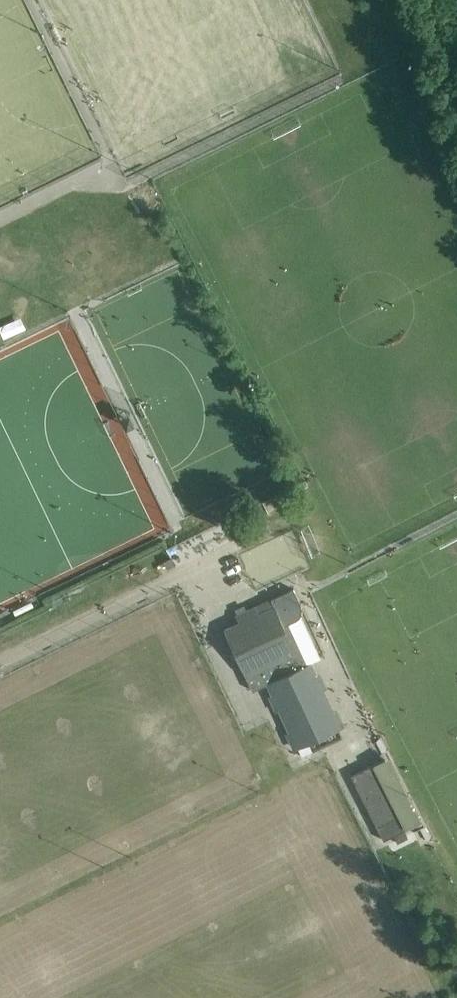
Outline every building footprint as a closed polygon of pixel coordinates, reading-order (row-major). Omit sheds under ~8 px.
[(296,619),(300,617),(302,613),(302,609),(301,605),(293,588),(271,598),(274,606),(259,613),(255,606),(236,615),(239,622),(224,629),(252,690),(267,684),(272,694),(274,693),(281,708),(279,709),(289,731),(292,730),(299,746),(296,747),(297,748),(341,727),(338,728),(331,712),(334,711),(324,689),(321,690),(314,675),(317,674),(311,662),(307,663),(289,623),(296,619)] [(430,841),(380,737),(376,742),(382,753),(379,754),(382,760),(351,775),(362,799),(364,798),(371,813),(369,814),(382,841),(413,826),(416,831),(419,830),(425,841),(430,841)]
